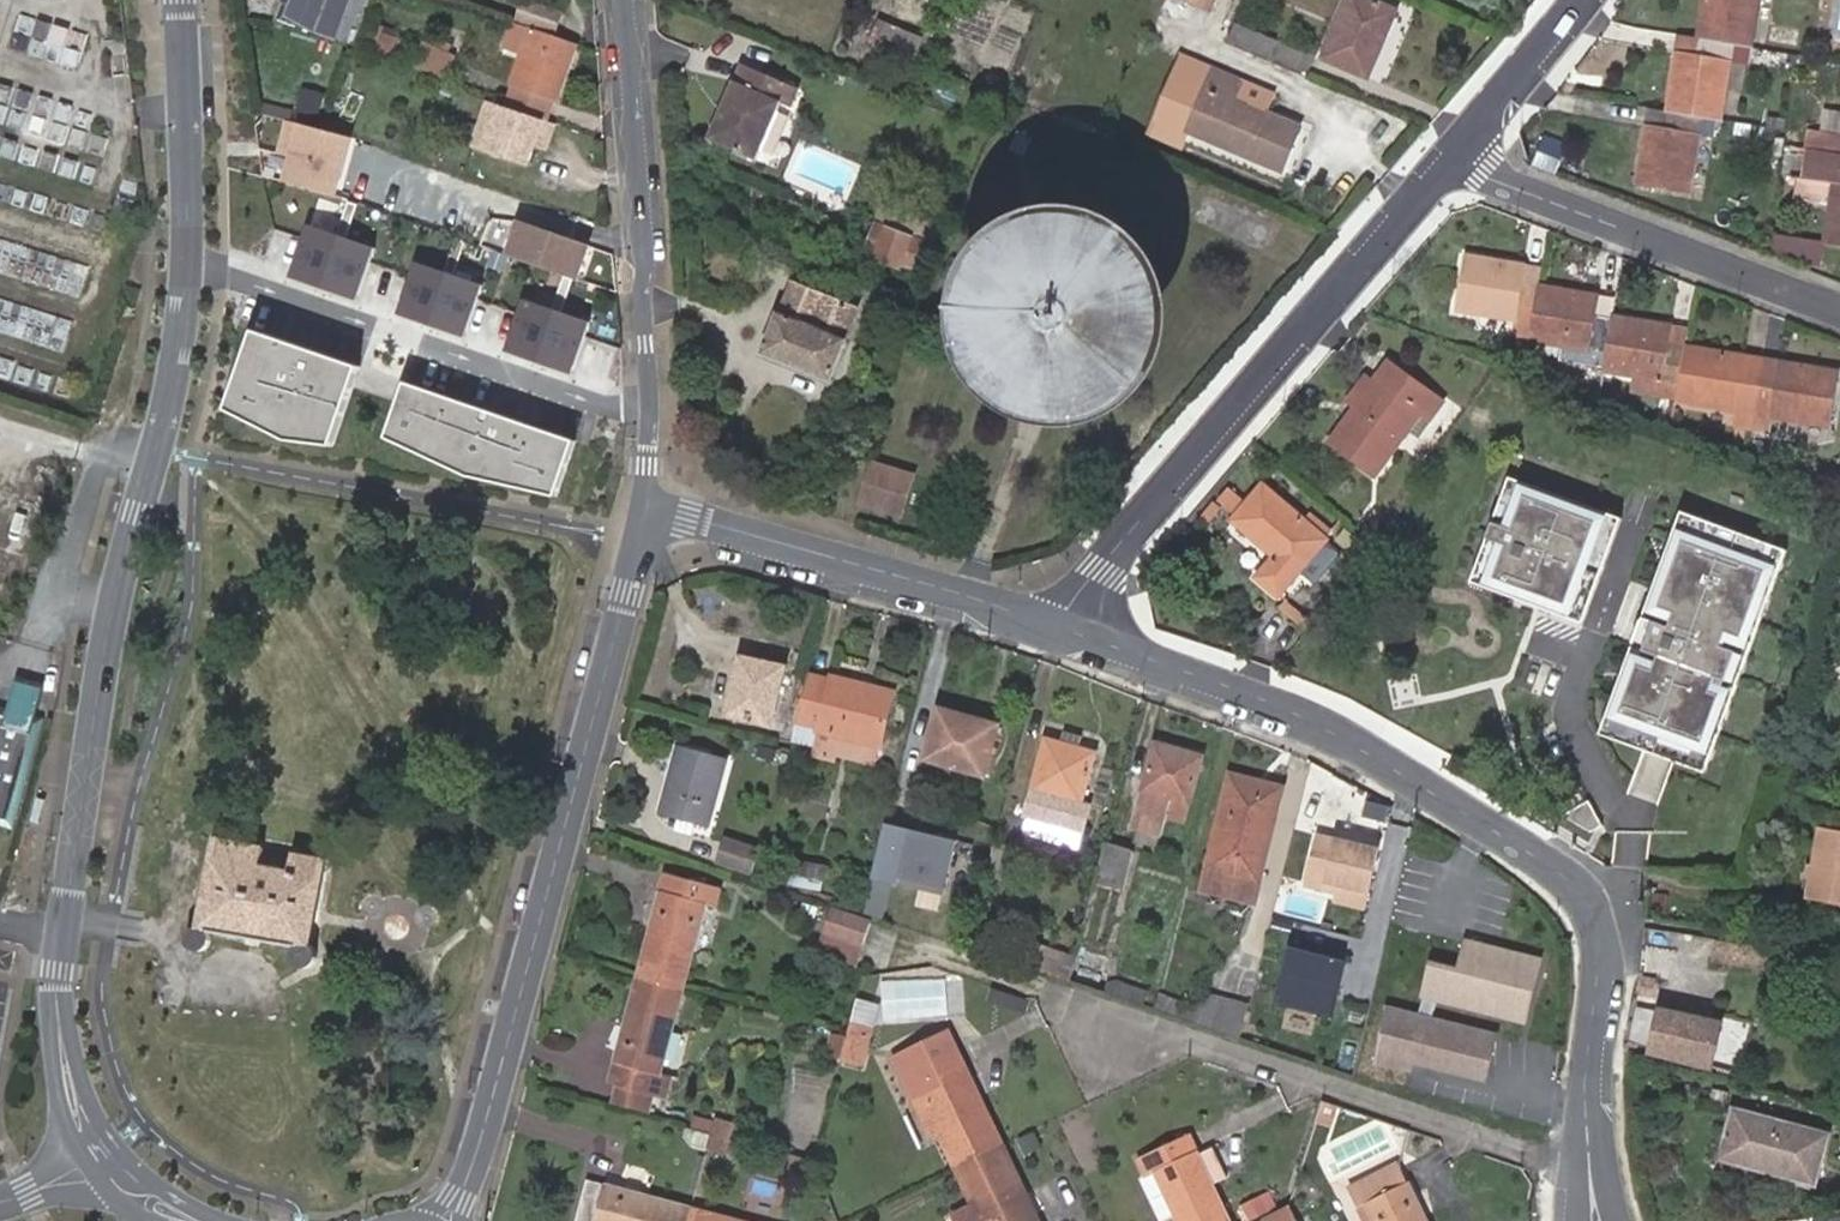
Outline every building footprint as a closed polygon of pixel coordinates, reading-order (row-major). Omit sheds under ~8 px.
[(345,7),(348,0),(295,0),(293,6),(285,3),(279,22),(318,36),(322,5),(345,7)] [(1397,0),(1344,0),(1326,47),(1372,65),(1397,0)] [(1702,37),(1733,42),(1739,43),(1747,0),(1693,0),(1687,34),(1702,37)] [(566,15),(533,3),(527,21),(559,33),(566,15)] [(339,23),(345,7),(322,5),(318,36),(322,37),(328,19),(339,23)] [(925,36),(864,13),(854,41),(867,46),(865,51),(912,69),(925,36)] [(1231,16),(1225,34),(1255,46),(1270,52),(1277,33),(1231,16)] [(332,42),(339,23),(328,19),(322,37),(332,42)] [(553,126),(579,50),(517,29),(510,50),(528,56),(510,110),(553,126)] [(1698,55),(1702,37),(1687,34),(1680,33),(1677,50),(1698,55)] [(419,44),(388,34),(381,56),(401,63),(402,60),(414,63),(419,44)] [(1677,50),(1666,111),(1700,117),(1718,120),(1729,61),(1749,65),(1752,46),(1739,43),(1733,42),(1702,37),(1698,55),(1677,50)] [(421,71),(455,83),(464,58),(455,55),(459,45),(448,41),(445,51),(430,46),(421,71)] [(1213,58),(1202,85),(1299,122),(1302,115),(1238,91),(1245,70),(1213,58)] [(766,158),(787,102),(795,105),(803,85),(744,63),(715,140),(766,158)] [(1299,122),(1202,85),(1188,121),(1284,158),(1299,122)] [(309,98),(300,123),(308,126),(324,132),(333,107),(309,98)] [(301,110),(271,100),(267,112),(295,122),(297,122),(301,110)] [(558,128),(553,126),(510,110),(488,102),(472,149),(532,171),(539,151),(542,142),(552,146),(558,128)] [(1822,133),(1839,136),(1839,112),(1826,110),(1822,133)] [(1700,117),(1666,111),(1662,128),(1645,125),(1634,184),(1686,193),(1700,117)] [(284,154),(297,158),(308,126),(300,123),(297,122),(295,122),(284,154)] [(324,132),(308,126),(297,158),(289,180),(335,197),(354,142),(324,132)] [(1808,148),(1819,150),(1839,154),(1839,136),(1822,133),(1811,131),(1808,148)] [(542,142),(539,151),(549,155),(552,146),(542,142)] [(1819,150),(1816,169),(1833,173),(1821,243),(1839,246),(1839,154),(1819,150)] [(887,205),(879,223),(924,242),(932,223),(887,205)] [(528,223),(514,261),(582,284),(595,246),(528,223)] [(924,242),(879,223),(869,248),(881,252),(879,257),(899,266),(901,262),(913,267),(924,242)] [(1178,433),(1206,410),(1225,379),(1233,344),(1230,314),(1220,286),(1203,261),(1180,242),(1152,230),(1122,225),(1092,229),(1065,240),(1041,258),(1020,287),(1009,322),(1010,358),(1022,391),(1045,419),(1075,439),(1109,448),(1145,446),(1178,433)] [(310,226),(291,278),(366,304),(384,253),(310,226)] [(1529,318),(1535,287),(1517,284),(1520,265),(1459,254),(1451,305),(1529,318)] [(417,262),(399,313),(473,339),(492,288),(417,262)] [(1535,287),(1538,268),(1520,265),(1517,284),(1535,287)] [(758,351),(827,381),(843,339),(838,337),(850,308),(793,284),(779,315),(773,313),(758,351)] [(1529,318),(1526,336),(1603,349),(1606,334),(1608,319),(1589,315),(1592,296),(1535,287),(1529,318)] [(526,301),(507,352),(582,378),(600,327),(526,301)] [(1603,349),(1600,370),(1637,376),(1634,393),(1676,400),(1686,349),(1667,345),(1669,329),(1609,318),(1608,319),(1606,334),(1603,349)] [(1688,332),(1669,329),(1667,345),(1686,349),(1688,332)] [(362,368),(256,332),(230,409),(292,441),(336,444),(362,368)] [(1686,349),(1676,400),(1736,412),(1755,415),(1762,380),(1742,375),(1745,359),(1686,349)] [(1332,412),(1314,433),(1356,468),(1407,408),(1416,416),(1430,399),(1378,356),(1362,376),(1342,400),(1340,403),(1342,405),(1334,414),(1332,412)] [(1764,364),(1745,359),(1742,375),(1762,380),(1764,364)] [(1781,383),(1784,367),(1764,364),(1762,380),(1781,383)] [(1762,380),(1755,415),(1752,430),(1770,433),(1772,419),(1829,429),(1839,375),(1784,367),(1781,383),(1762,380)] [(1342,400),(1362,376),(1355,369),(1335,394),(1342,400)] [(576,440),(407,384),(388,438),(469,475),(558,494),(576,440)] [(1752,430),(1755,415),(1736,412),(1733,427),(1752,430)] [(872,457),(862,493),(900,502),(911,466),(872,457)] [(1620,513),(1508,471),(1469,575),(1581,617),(1620,513)] [(1300,518),(1257,480),(1227,516),(1269,552),(1251,573),(1272,591),(1295,565),(1319,534),(1326,525),(1307,511),(1300,518)] [(1368,525),(1380,510),(1373,504),(1361,518),(1368,525)] [(1785,545),(1676,505),(1594,729),(1703,768),(1785,545)] [(1319,534),(1295,565),(1307,575),(1314,574),(1336,548),(1319,534)] [(784,669),(741,658),(729,716),(772,725),(784,669)] [(809,674),(792,741),(813,747),(817,732),(880,748),(894,693),(831,675),(830,679),(809,674)] [(54,691),(27,684),(18,713),(19,713),(45,720),(54,691)] [(43,756),(52,722),(45,720),(19,713),(18,713),(0,707),(0,743),(43,756)] [(998,726),(940,709),(926,760),(984,776),(998,726)] [(876,763),(880,748),(817,732),(813,747),(876,763)] [(1043,741),(1023,817),(1083,833),(1091,804),(1081,802),(1094,754),(1086,752),(1088,742),(1066,735),(1063,746),(1043,741)] [(43,756),(0,743),(0,826),(23,833),(43,756)] [(1158,745),(1139,809),(1142,810),(1136,830),(1162,838),(1167,817),(1183,822),(1201,758),(1158,745)] [(725,762),(678,749),(661,812),(682,817),(697,821),(710,825),(725,762)] [(1209,871),(1258,884),(1279,797),(1251,790),(1253,781),(1232,775),(1209,871)] [(1251,790),(1279,797),(1281,788),(1253,781),(1251,790)] [(697,821),(682,817),(678,833),(693,836),(697,821)] [(960,894),(973,839),(912,825),(899,879),(960,894)] [(1819,828),(1818,833),(1816,833),(1805,899),(1839,905),(1839,832),(1819,828)] [(1377,851),(1320,837),(1309,887),(1336,894),(1338,885),(1367,891),(1377,851)] [(753,874),(759,850),(724,839),(718,862),(753,874)] [(314,944),(332,861),(290,853),(286,873),(257,866),(261,847),(221,840),(201,927),(197,928),(192,931),(190,934),(188,938),(189,944),(191,948),(194,950),(197,952),(205,952),(210,948),(213,943),(214,939),(213,935),(301,955),(303,960),(304,963),(309,967),(315,968),(321,965),(324,963),(326,958),(326,951),(321,945),(318,944),(314,944)] [(1133,852),(1107,844),(1082,938),(1109,945),(1133,852)] [(791,862),(790,884),(824,888),(827,866),(791,862)] [(1253,904),(1258,884),(1209,871),(1204,892),(1253,904)] [(638,979),(684,991),(708,905),(717,908),(723,889),(666,872),(638,979)] [(833,936),(839,914),(830,911),(823,932),(833,936)] [(865,923),(839,914),(833,936),(858,944),(865,923)] [(1544,960),(1465,940),(1458,969),(1429,961),(1420,999),(1527,1026),(1544,960)] [(1026,967),(1069,982),(1077,956),(1034,942),(1026,967)] [(1069,982),(1142,1006),(1148,990),(1110,978),(1117,955),(1081,945),(1077,956),(1069,982)] [(1348,963),(1290,947),(1274,1004),(1332,1020),(1348,963)] [(1653,981),(1642,978),(1633,1011),(1639,1012),(1642,1004),(1653,1007),(1656,994),(1651,992),(1653,981)] [(661,1077),(684,991),(638,979),(611,1081),(617,1083),(629,1086),(655,1094),(666,1097),(671,1080),(661,1077)] [(1005,1006),(1009,993),(993,988),(989,1001),(1005,1006)] [(1025,1013),(1029,1000),(1009,993),(1005,1006),(1025,1013)] [(1213,1030),(1218,1011),(1199,1006),(1159,993),(1154,1010),(1213,1030)] [(1203,993),(1199,1006),(1218,1011),(1213,1030),(1241,1039),(1250,1005),(1203,993)] [(1500,1036),(1387,1007),(1372,1065),(1412,1075),(1414,1067),(1487,1085),(1500,1036)] [(1711,1066),(1721,1024),(1662,1009),(1652,1051),(1711,1066)] [(825,1054),(841,1058),(847,1034),(831,1029),(825,1054)] [(957,1166),(1003,1144),(947,1031),(894,1056),(919,1109),(907,1116),(920,1140),(940,1131),(957,1166)] [(841,1058),(840,1061),(861,1066),(868,1039),(847,1034),(841,1058)] [(629,1086),(617,1083),(611,1102),(650,1112),(655,1094),(629,1086)] [(1338,1105),(1325,1099),(1319,1117),(1333,1122),(1338,1105)] [(1815,1184),(1829,1135),(1734,1108),(1720,1158),(1815,1184)] [(688,1132),(709,1137),(712,1123),(692,1117),(688,1132)] [(709,1137),(735,1143),(740,1127),(714,1120),(712,1123),(709,1137)] [(709,1137),(688,1132),(687,1139),(697,1151),(705,1153),(709,1137)] [(1190,1135),(1138,1160),(1146,1178),(1155,1174),(1177,1220),(1230,1220),(1190,1135)] [(709,1137),(705,1153),(730,1159),(735,1143),(709,1137)] [(957,1166),(974,1203),(954,1212),(958,1220),(1038,1220),(1003,1144),(957,1166)] [(1402,1164),(1349,1189),(1358,1208),(1366,1204),(1374,1220),(1428,1220),(1402,1164)] [(690,1209),(589,1179),(577,1220),(687,1220),(690,1209)] [(1251,1220),(1258,1220),(1265,1217),(1268,1216),(1269,1216),(1259,1196),(1243,1205),(1251,1220)] [(1358,1208),(1364,1220),(1374,1220),(1366,1204),(1358,1208)] [(1291,1205),(1269,1216),(1268,1216),(1265,1217),(1267,1220),(1299,1220),(1291,1205)] [(687,1220),(733,1220),(690,1209),(687,1220)]
